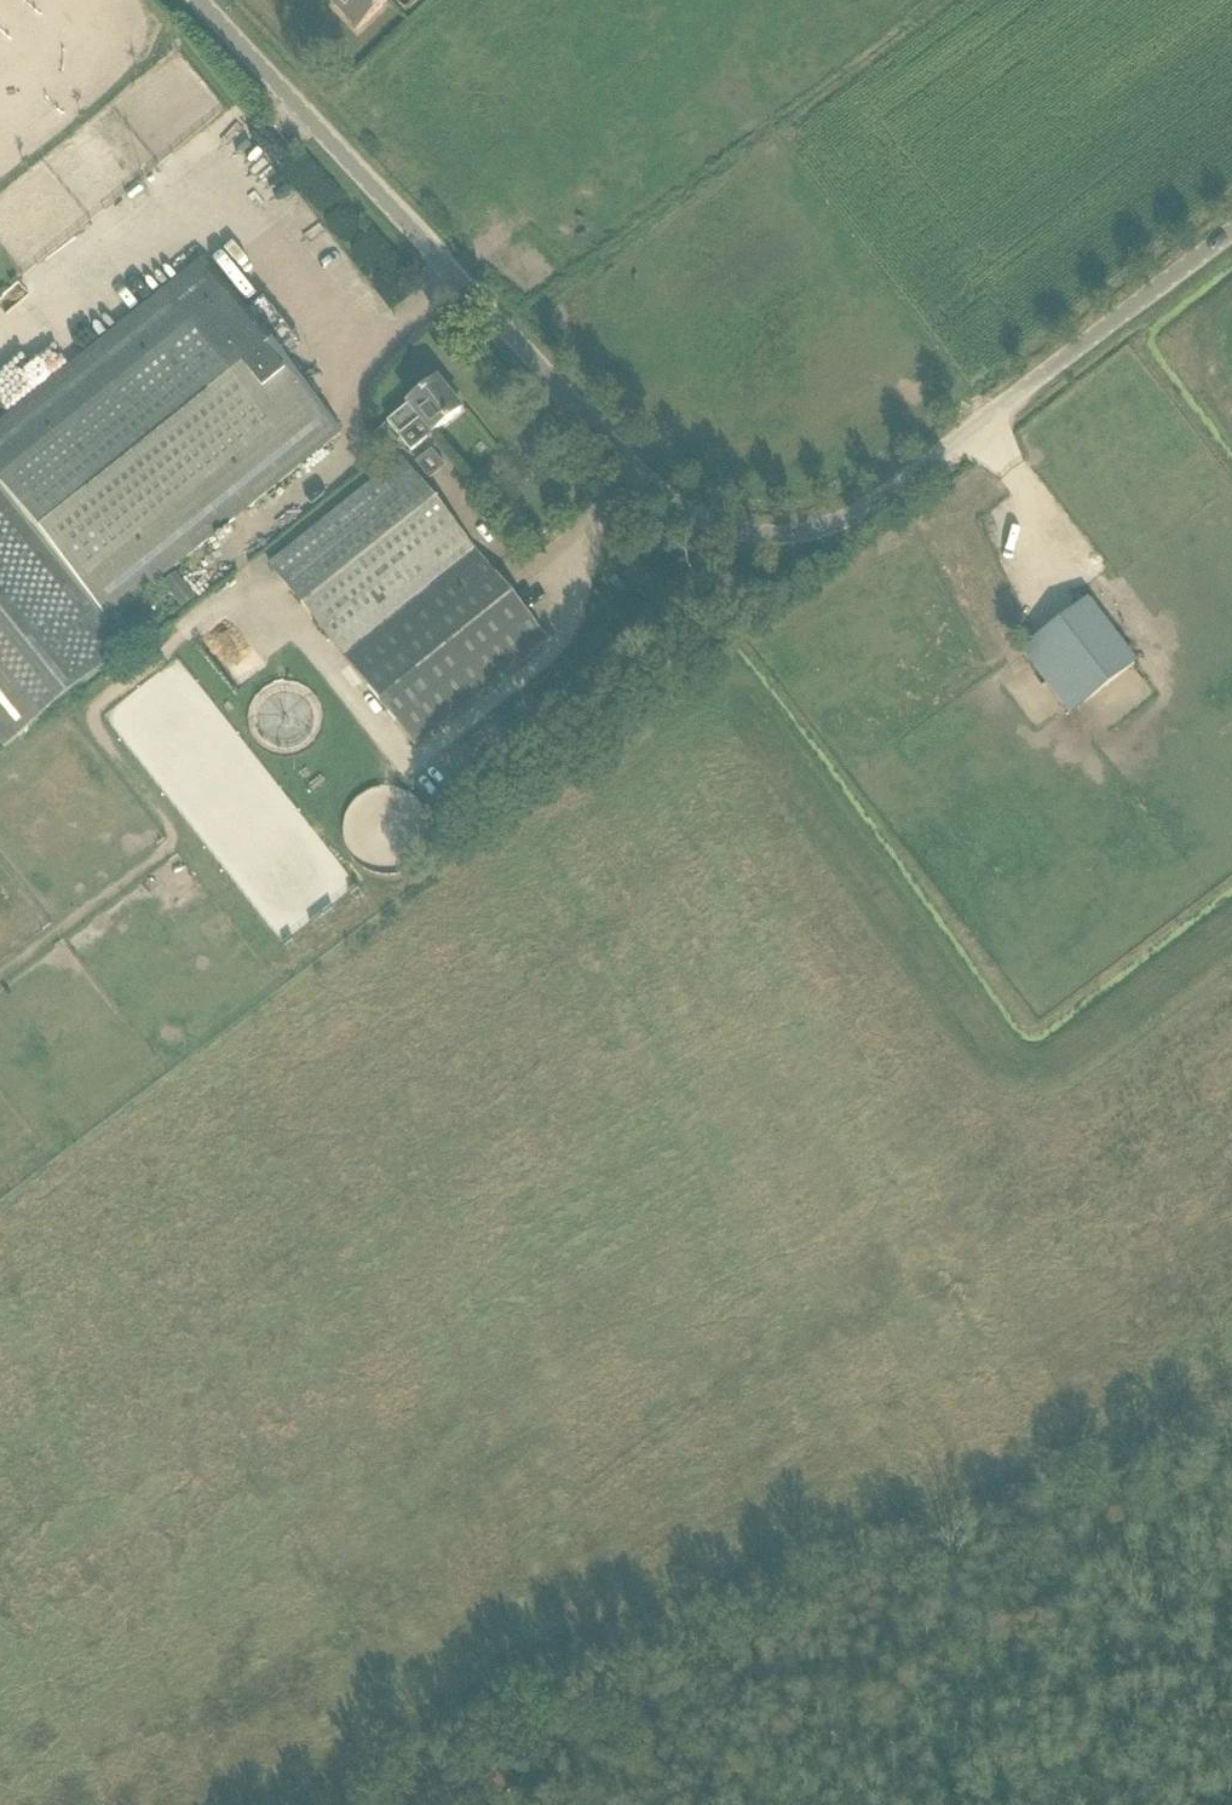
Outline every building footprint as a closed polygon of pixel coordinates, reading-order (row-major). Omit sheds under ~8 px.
[(338,2),(335,5),(358,30),(390,0),(336,0),(338,2)] [(0,423),(0,738),(6,746),(131,645),(110,619),(340,434),(201,261),(0,423)] [(26,364),(44,383),(66,363),(47,343),(26,364)] [(430,437),(460,412),(436,382),(408,405),(388,422),(400,437),(411,451),(429,436),(430,437)] [(414,746),(546,641),(400,460),(269,565),(414,746)] [(174,596),(186,586),(177,575),(165,584),(174,596)] [(1070,714),(1135,664),(1086,600),(1021,651),(1070,714)] [(611,624),(564,662),(578,678),(624,640),(611,624)]
